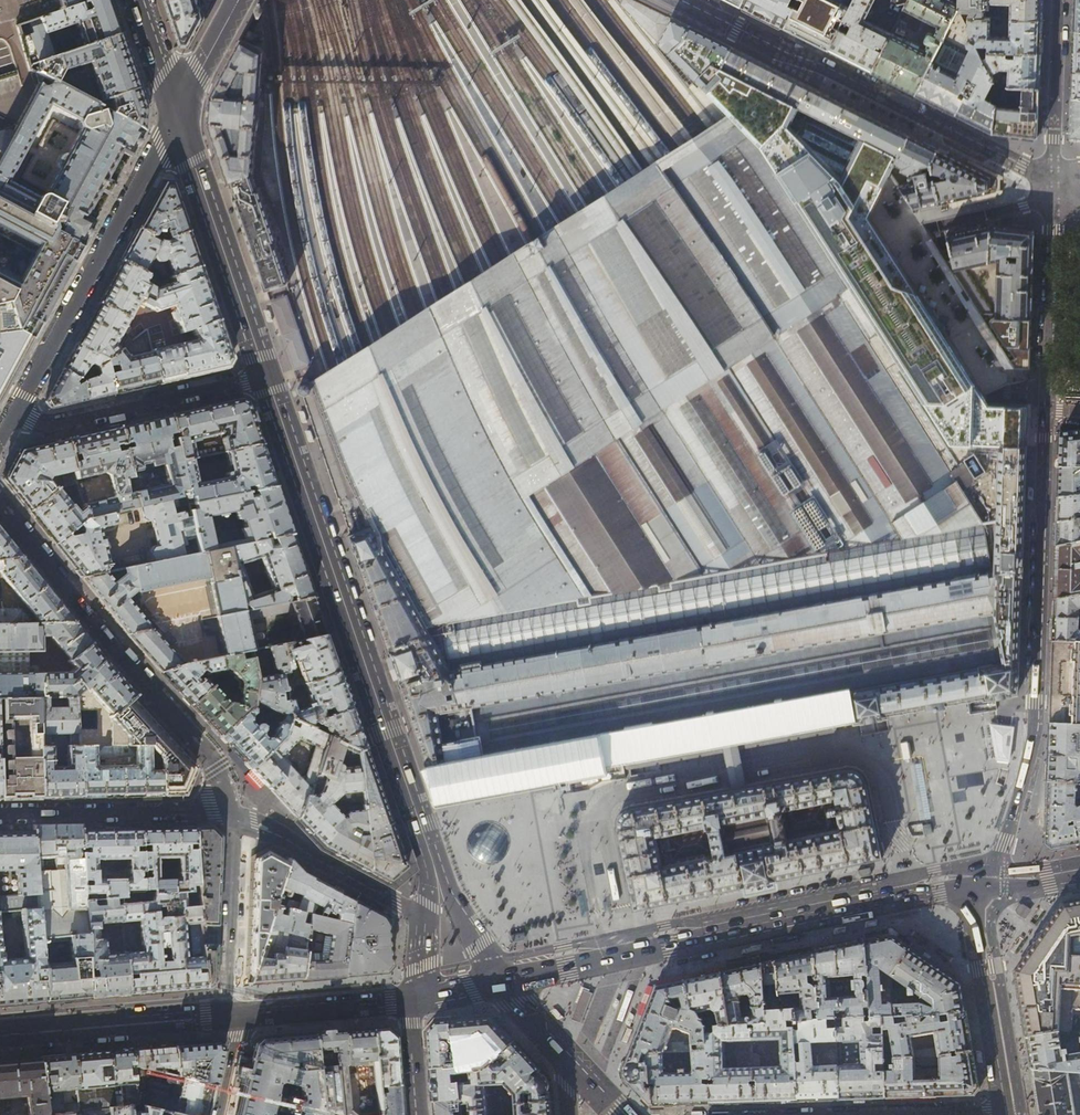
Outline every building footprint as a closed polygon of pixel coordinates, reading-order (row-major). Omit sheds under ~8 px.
[(81,4),(61,11),(17,26),(28,66),(36,64),(53,58),(45,34),(75,24),(81,39),(76,40),(79,49),(96,43),(102,41),(120,34),(114,18),(108,0),(93,0),(87,2),(81,4)] [(60,7),(61,11),(81,4),(79,0),(58,0),(60,7)] [(206,16),(201,0),(167,0),(169,6),(182,45),(190,45),(200,28),(206,16)] [(671,17),(638,0),(622,0),(620,4),(659,42),(671,17)] [(740,5),(761,16),(784,28),(798,0),(743,0),(740,5)] [(853,0),(798,0),(784,28),(805,38),(809,40),(828,49),(853,0)] [(828,49),(849,60),(873,72),(891,33),(864,20),(874,0),(853,0),(828,49)] [(930,32),(928,32),(927,33),(925,39),(924,40),(924,41),(925,42),(926,42),(928,44),(925,50),(891,33),(873,72),(893,82),(915,93),(958,10),(958,4),(951,0),(908,0),(903,9),(937,26),(933,33),(930,32)] [(891,1),(891,4),(903,9),(908,0),(891,0),(891,1)] [(1042,0),(959,0),(958,4),(958,10),(962,17),(988,18),(988,8),(990,6),(996,7),(996,18),(1011,19),(1041,19),(1042,2),(1042,0)] [(979,50),(962,17),(958,10),(915,93),(934,103),(955,113),(983,59),(979,50)] [(687,25),(671,17),(659,42),(702,85),(721,67),(731,47),(687,25)] [(991,18),(988,18),(962,17),(979,50),(1040,53),(1041,37),(1041,19),(1011,19),(1010,37),(990,36),(991,18)] [(104,101),(109,99),(113,110),(110,114),(115,117),(121,120),(123,116),(129,114),(132,120),(129,124),(143,132),(145,108),(142,98),(129,60),(120,34),(102,41),(104,47),(98,49),(96,43),(79,49),(53,58),(36,64),(37,67),(34,73),(50,82),(55,84),(62,72),(90,63),(100,92),(91,103),(99,108),(104,101)] [(236,202),(266,290),(287,283),(288,281),(274,238),(276,238),(277,236),(259,184),(258,183),(255,184),(251,171),(252,171),(256,123),(257,123),(258,114),(259,105),(258,105),(259,95),(258,95),(262,47),(240,36),(221,71),(210,91),(207,119),(208,119),(215,139),(236,202)] [(731,47),(721,67),(826,119),(826,120),(827,121),(828,120),(829,121),(839,127),(861,137),(870,117),(853,108),(843,103),(833,99),(828,96),(777,70),(731,47)] [(1039,73),(1040,53),(979,50),(983,59),(991,74),(1001,69),(1009,69),(1009,76),(1003,76),(1003,86),(1017,87),(1023,87),(1039,88),(1039,73)] [(994,80),(991,74),(983,59),(955,113),(972,122),(993,132),(996,106),(998,87),(997,86),(995,82),(989,99),(988,95),(987,94),(994,80)] [(721,67),(702,85),(327,368),(315,375),(311,378),(312,382),(311,382),(307,380),(302,382),(300,386),(301,391),(350,533),(349,533),(360,565),(360,564),(388,645),(388,646),(392,657),(391,657),(394,664),(397,673),(401,684),(401,683),(405,693),(439,796),(473,789),(473,785),(488,783),(494,782),(508,779),(520,777),(521,777),(536,775),(549,772),(557,771),(569,769),(570,772),(605,766),(603,759),(620,756),(626,755),(628,765),(833,728),(832,718),(837,717),(854,714),(855,720),(889,714),(888,711),(890,711),(916,706),(922,705),(936,702),(943,701),(950,700),(963,698),(967,697),(970,696),(985,693),(986,696),(1000,694),(1018,691),(1019,657),(1022,573),(1023,543),(1027,444),(1027,422),(1028,409),(1019,409),(1007,408),(994,407),(986,407),(986,403),(970,402),(862,226),(890,171),(898,156),(861,137),(839,127),(829,121),(828,120),(827,121),(826,120),(826,119),(721,67)] [(1072,77),(1072,90),(1072,103),(1079,103),(1079,77),(1072,77)] [(0,157),(0,207),(46,232),(80,250),(85,241),(95,222),(85,217),(99,191),(109,196),(116,184),(106,179),(121,152),(130,157),(143,132),(129,124),(121,120),(115,117),(110,128),(105,125),(104,125),(102,128),(101,127),(100,124),(104,123),(101,114),(96,115),(96,113),(99,108),(91,103),(55,84),(50,82),(46,89),(39,85),(0,157)] [(1023,87),(1022,97),(1017,97),(1017,87),(1003,86),(997,86),(998,87),(996,106),(993,132),(1014,135),(1037,137),(1038,109),(1039,88),(1023,87)] [(1072,103),(1071,119),(1070,140),(1079,141),(1079,103),(1072,103)] [(890,127),(870,117),(861,137),(898,156),(908,136),(890,127)] [(898,156),(890,171),(906,197),(913,207),(914,206),(915,208),(922,206),(938,203),(934,181),(932,172),(930,164),(936,150),(922,143),(908,136),(898,156)] [(958,161),(936,150),(930,164),(932,172),(948,175),(947,176),(947,177),(948,178),(934,181),(938,203),(959,198),(990,191),(990,178),(958,161)] [(188,232),(182,215),(173,190),(171,184),(163,183),(149,210),(138,229),(151,236),(152,235),(153,232),(154,233),(157,227),(157,231),(161,231),(161,228),(164,228),(165,227),(166,225),(167,228),(165,231),(166,234),(167,234),(168,238),(168,239),(188,232)] [(6,304),(7,305),(15,332),(32,340),(54,298),(74,260),(80,250),(46,232),(0,207),(0,226),(38,246),(17,284),(0,275),(0,305),(2,304),(6,304)] [(935,238),(933,235),(930,237),(947,263),(948,262),(987,322),(995,316),(1031,317),(1031,301),(1033,262),(1033,255),(1034,229),(992,225),(973,229),(935,238)] [(158,239),(152,235),(151,236),(138,229),(130,244),(121,261),(144,274),(153,257),(153,259),(154,260),(155,261),(155,262),(156,262),(158,263),(159,263),(160,263),(161,263),(162,262),(163,262),(165,260),(166,258),(167,258),(173,276),(200,267),(194,250),(188,232),(168,239),(168,238),(163,240),(158,239)] [(148,276),(144,274),(121,261),(88,322),(76,344),(106,360),(118,351),(115,345),(122,332),(126,334),(130,327),(125,325),(128,320),(129,320),(129,319),(138,302),(139,302),(141,302),(142,301),(142,300),(143,301),(142,303),(149,307),(152,289),(146,285),(145,282),(148,276)] [(209,294),(200,267),(173,276),(171,277),(173,284),(154,290),(152,289),(149,307),(156,312),(172,307),(181,334),(191,329),(195,340),(152,350),(152,351),(159,383),(189,376),(227,367),(232,360),(224,338),(209,294)] [(271,302),(281,331),(294,369),(309,364),(288,295),(285,296),(270,300),(271,302)] [(32,340),(15,332),(7,305),(6,304),(2,304),(0,305),(0,398),(32,340)] [(1030,352),(1031,317),(995,316),(987,322),(1015,369),(1029,369),(1030,352)] [(106,360),(76,344),(69,357),(62,369),(79,378),(86,366),(89,364),(92,365),(92,368),(94,370),(106,360)] [(121,348),(118,351),(106,360),(107,367),(115,365),(117,373),(109,374),(114,394),(135,389),(159,383),(152,351),(127,357),(121,348)] [(109,374),(107,367),(106,360),(94,370),(95,372),(98,372),(99,377),(95,379),(82,382),(86,400),(93,398),(104,396),(114,394),(109,374)] [(57,379),(62,370),(59,368),(43,399),(45,400),(57,379)] [(62,369),(62,370),(57,379),(45,400),(45,402),(50,409),(73,403),(86,400),(82,382),(81,382),(79,380),(77,381),(79,384),(75,387),(75,385),(74,384),(73,384),(72,384),(79,378),(62,369)] [(144,420),(119,426),(129,473),(140,470),(139,465),(160,460),(160,464),(162,464),(167,484),(134,492),(137,507),(138,507),(170,499),(180,497),(185,496),(178,461),(169,415),(144,420)] [(95,432),(66,439),(75,479),(107,471),(112,494),(110,497),(82,503),(83,506),(86,516),(87,518),(112,512),(137,507),(134,492),(129,473),(119,426),(95,432)] [(1074,434),(1064,435),(1060,435),(1059,453),(1059,469),(1079,469),(1079,433),(1074,434)] [(76,483),(75,479),(66,439),(18,450),(11,463),(2,480),(10,490),(27,511),(53,490),(45,480),(47,476),(60,474),(62,486),(76,483)] [(266,459),(261,445),(225,452),(229,473),(228,472),(227,472),(226,473),(225,474),(225,475),(226,477),(227,477),(196,483),(191,459),(178,461),(185,496),(187,504),(245,493),(244,487),(253,486),(254,491),(275,487),(266,459)] [(213,455),(203,457),(205,463),(214,461),(213,455)] [(1059,469),(1058,484),(1058,499),(1079,497),(1079,469),(1059,469)] [(57,487),(53,490),(27,511),(39,525),(54,544),(84,519),(86,516),(83,506),(76,512),(57,487)] [(197,553),(228,547),(291,534),(282,507),(275,487),(254,491),(245,493),(187,504),(194,537),(196,547),(197,553)] [(185,496),(180,497),(183,512),(180,511),(173,513),(170,499),(138,507),(141,518),(145,520),(145,521),(150,520),(156,545),(151,546),(151,547),(149,550),(148,550),(151,562),(197,553),(196,547),(181,550),(180,543),(183,542),(183,540),(194,537),(187,504),(185,496)] [(1058,499),(1057,509),(1057,524),(1079,520),(1079,497),(1058,499)] [(87,518),(86,516),(84,519),(54,544),(67,561),(81,578),(103,571),(107,564),(104,547),(102,537),(101,538),(99,530),(102,526),(104,528),(112,527),(112,524),(114,522),(112,512),(87,518)] [(1057,524),(1056,534),(1056,549),(1079,544),(1079,520),(1057,524)] [(22,557),(3,533),(0,529),(0,560),(22,557)] [(291,534),(228,547),(240,605),(242,604),(246,607),(244,611),(313,598),(313,597),(307,580),(301,562),(291,534)] [(1056,549),(1055,571),(1054,601),(1079,596),(1079,544),(1056,549)] [(240,605),(228,547),(197,553),(151,562),(124,567),(125,573),(113,582),(104,571),(103,571),(81,578),(106,609),(145,655),(161,672),(178,665),(178,664),(182,663),(130,605),(138,599),(138,598),(137,591),(209,577),(209,582),(216,615),(215,615),(216,617),(224,655),(238,653),(249,651),(255,649),(257,649),(251,620),(289,612),(298,641),(326,635),(319,615),(313,598),(244,611),(242,612),(240,605)] [(22,557),(0,560),(0,566),(0,569),(0,572),(2,575),(2,576),(36,618),(37,620),(40,624),(65,623),(75,623),(43,583),(22,557)] [(317,595),(311,578),(307,580),(313,597),(317,595)] [(1054,601),(1054,608),(1053,619),(1079,620),(1079,596),(1054,601)] [(3,609),(3,610),(3,624),(39,624),(40,624),(37,620),(36,618),(28,617),(28,614),(20,609),(3,609)] [(1079,620),(1053,619),(1053,630),(1053,643),(1079,643),(1079,620)] [(42,673),(42,698),(48,698),(67,697),(76,697),(86,688),(112,716),(130,700),(119,688),(116,684),(74,635),(72,632),(65,623),(40,624),(39,624),(39,636),(50,636),(60,648),(69,660),(67,661),(73,668),(69,672),(42,673)] [(75,623),(65,623),(72,632),(74,635),(116,684),(119,688),(130,700),(135,695),(75,623)] [(39,698),(42,698),(42,673),(69,672),(73,668),(67,661),(69,660),(60,648),(50,636),(39,636),(39,624),(3,624),(0,624),(0,698),(39,698)] [(332,652),(326,635),(298,641),(287,643),(282,644),(288,671),(292,670),(293,669),(292,663),(297,662),(304,684),(338,672),(332,652)] [(282,644),(287,643),(286,637),(269,640),(271,646),(282,644)] [(1053,643),(1052,668),(1050,707),(1050,725),(1079,726),(1079,643),(1053,643)] [(256,654),(250,655),(251,657),(255,677),(253,692),(251,705),(220,735),(234,751),(251,769),(262,757),(282,736),(290,718),(292,719),(286,690),(285,686),(282,674),(288,673),(288,671),(282,644),(271,646),(269,647),(274,669),(279,673),(262,676),(262,674),(258,672),(258,671),(259,670),(260,670),(260,669),(261,669),(262,669),(258,649),(257,649),(255,649),(256,654)] [(240,659),(238,653),(224,655),(182,663),(178,664),(178,665),(161,672),(178,691),(191,704),(211,685),(213,683),(209,679),(200,678),(198,681),(194,677),(202,670),(206,672),(227,668),(240,682),(239,690),(253,692),(255,677),(251,657),(240,659)] [(321,719),(351,708),(346,694),(338,672),(304,684),(297,686),(286,690),(292,719),(315,731),(321,719)] [(251,705),(253,692),(239,690),(237,704),(227,702),(211,685),(191,704),(205,720),(220,735),(251,705)] [(86,688),(76,697),(77,710),(95,709),(96,729),(78,731),(79,745),(138,745),(110,717),(112,716),(86,688)] [(77,710),(76,697),(67,697),(67,707),(48,707),(48,698),(42,698),(39,698),(41,798),(60,798),(81,797),(79,745),(78,731),(77,710)] [(22,798),(41,798),(39,698),(0,698),(0,799),(22,798)] [(138,745),(147,745),(149,745),(154,751),(154,770),(161,770),(163,795),(172,795),(183,795),(194,769),(148,719),(130,700),(112,716),(110,717),(138,745)] [(321,719),(315,731),(320,733),(323,726),(326,728),(326,729),(326,730),(326,731),(324,735),(327,736),(357,751),(358,751),(365,748),(360,737),(357,725),(351,708),(321,719)] [(1014,717),(987,721),(992,750),(1010,748),(1014,717)] [(282,736),(262,757),(282,779),(270,790),(282,803),(297,819),(305,796),(308,798),(327,736),(324,735),(320,733),(315,731),(292,719),(290,718),(282,736)] [(361,724),(357,725),(360,737),(365,748),(369,747),(361,724)] [(1050,725),(1049,739),(1049,757),(1079,759),(1079,726),(1050,725)] [(731,787),(745,784),(736,735),(722,737),(731,787)] [(369,759),(365,748),(358,751),(357,751),(327,736),(308,798),(305,796),(297,819),(302,824),(316,840),(322,846),(333,852),(376,875),(389,882),(398,874),(405,867),(398,847),(380,792),(369,759)] [(154,770),(149,770),(147,745),(138,745),(79,745),(81,797),(121,796),(163,795),(161,770),(154,770)] [(282,779),(262,757),(251,769),(267,787),(270,790),(282,779)] [(1049,757),(1048,765),(1048,769),(1048,782),(1048,783),(1079,784),(1079,759),(1049,757)] [(866,774),(864,770),(861,767),(856,766),(851,766),(745,784),(731,787),(630,804),(624,807),(620,811),(617,816),(617,822),(632,906),(644,903),(761,879),(883,854),(866,774)] [(1048,783),(1047,815),(1046,844),(1049,847),(1052,850),(1073,846),(1079,844),(1079,809),(1078,810),(1076,808),(1076,800),(1078,800),(1079,802),(1079,784),(1048,783)] [(843,825),(840,810),(830,812),(829,807),(838,805),(836,796),(779,808),(786,837),(843,825)] [(770,810),(720,820),(721,823),(722,826),(727,850),(776,839),(770,810)] [(468,835),(468,836),(467,841),(467,850),(471,856),(477,862),(487,865),(489,865),(491,865),(494,865),(498,863),(502,861),(506,857),(510,851),(511,847),(511,841),(509,836),(508,832),(506,829),(503,827),(500,824),(497,823),(493,821),(490,821),(484,822),(480,823),(476,825),(472,828),(468,835)] [(707,823),(655,834),(662,864),(713,852),(708,828),(708,826),(707,823)] [(56,825),(33,825),(33,831),(38,894),(41,938),(44,937),(69,935),(86,933),(85,900),(82,858),(78,858),(79,856),(80,855),(80,852),(80,851),(79,849),(77,847),(82,847),(81,830),(80,824),(56,825)] [(194,828),(197,891),(204,988),(205,988),(213,976),(214,954),(216,900),(219,839),(219,837),(215,833),(210,827),(199,828),(194,828)] [(197,891),(194,828),(163,828),(140,829),(144,889),(144,895),(197,891)] [(140,829),(109,830),(81,830),(82,847),(82,858),(85,900),(114,898),(120,897),(125,897),(124,890),(144,889),(140,829)] [(0,832),(0,897),(38,894),(33,831),(32,831),(3,832),(0,832)] [(274,905),(286,864),(266,853),(253,860),(251,904),(248,982),(247,982),(248,984),(249,984),(274,905)] [(353,900),(332,889),(302,873),(289,858),(286,864),(274,905),(309,914),(314,904),(320,908),(319,911),(323,913),(325,910),(327,911),(327,912),(331,914),(331,912),(336,913),(334,920),(350,924),(353,900)] [(872,874),(873,873),(872,870),(872,867),(858,870),(859,875),(861,876),(863,878),(867,877),(870,876),(872,874)] [(139,921),(142,952),(124,953),(126,974),(134,973),(135,978),(126,979),(127,994),(163,991),(204,988),(197,891),(144,895),(125,897),(120,897),(120,904),(122,922),(139,921)] [(11,1004),(45,1001),(43,964),(42,959),(42,957),(41,938),(38,894),(0,897),(0,913),(22,911),(26,958),(3,960),(3,954),(2,953),(1,952),(0,944),(0,1005),(11,1004)] [(115,905),(114,898),(85,900),(86,933),(88,972),(92,971),(92,967),(94,970),(95,977),(89,977),(89,998),(107,996),(127,994),(126,979),(126,974),(124,953),(105,955),(104,941),(102,938),(98,939),(97,924),(122,922),(120,904),(115,905)] [(381,913),(355,899),(354,901),(371,910),(380,915),(381,913)] [(380,915),(371,910),(354,901),(353,900),(350,924),(344,976),(365,974),(384,973),(390,966),(389,959),(388,943),(387,924),(387,923),(382,916),(380,915)] [(1074,902),(1062,905),(1050,922),(1044,932),(1040,937),(1036,942),(1079,980),(1079,901),(1074,902)] [(1021,911),(1022,913),(1024,914),(1026,916),(1034,905),(1030,902),(1028,902),(1026,902),(1023,905),(1021,909),(1021,911)] [(310,914),(309,914),(274,905),(249,984),(275,982),(301,979),(310,914)] [(334,920),(310,914),(301,979),(322,978),(344,976),(350,924),(334,920)] [(866,928),(868,927),(870,927),(873,927),(875,926),(877,926),(878,925),(878,921),(878,920),(877,920),(875,921),(872,921),(868,922),(867,923),(866,923),(866,924),(866,928)] [(834,935),(835,935),(837,934),(838,934),(841,934),(843,933),(845,933),(846,932),(846,927),(844,928),(840,928),(836,929),(835,929),(835,930),(834,931),(834,935)] [(86,933),(69,935),(70,961),(43,964),(45,1001),(65,1000),(71,999),(89,998),(89,977),(88,972),(86,933)] [(884,939),(883,933),(864,938),(865,943),(884,939)] [(893,937),(884,939),(865,943),(864,943),(871,1018),(882,1018),(892,1018),(890,977),(910,949),(900,943),(893,937)] [(835,949),(858,945),(857,939),(824,946),(825,952),(835,949)] [(1036,942),(1033,947),(1024,960),(1021,963),(1015,972),(1018,989),(1019,996),(1020,1001),(1022,1013),(1023,1022),(1023,1023),(1026,1038),(1045,1035),(1061,1032),(1071,1031),(1079,1032),(1079,980),(1036,942)] [(861,944),(858,945),(835,949),(841,1020),(871,1018),(864,943),(861,944)] [(809,955),(808,949),(795,952),(796,957),(809,955)] [(825,952),(818,953),(813,954),(819,1020),(835,1020),(841,1020),(835,949),(825,952)] [(926,961),(910,949),(890,977),(892,1018),(894,1018),(905,1017),(922,1017),(921,997),(939,970),(926,961)] [(809,955),(796,957),(776,962),(779,1011),(794,1010),(794,1022),(819,1020),(813,954),(809,955)] [(776,962),(774,956),(761,959),(762,965),(769,963),(776,962)] [(748,968),(747,962),(726,966),(727,972),(748,968)] [(769,963),(762,965),(761,965),(766,1024),(751,1025),(752,1041),(780,1041),(782,1067),(753,1068),(754,1103),(773,1102),(798,1101),(793,1022),(794,1022),(794,1010),(779,1011),(776,962),(769,963)] [(761,965),(748,968),(727,972),(725,972),(721,973),(730,1027),(751,1025),(766,1024),(761,965)] [(950,977),(939,970),(921,997),(922,1017),(933,1016),(966,1012),(961,985),(950,977)] [(703,977),(684,981),(691,1012),(697,1014),(705,1029),(730,1027),(721,973),(703,977)] [(644,1018),(656,987),(678,982),(677,978),(652,983),(639,1016),(644,1018)] [(634,1089),(642,1098),(650,1091),(647,1057),(651,1054),(663,1053),(663,1052),(692,1051),(692,1045),(706,1045),(705,1029),(697,1014),(691,1012),(684,981),(678,982),(656,987),(644,1018),(626,1064),(627,1064),(626,1066),(625,1069),(624,1073),(625,1077),(626,1081),(629,1084),(634,1089)] [(906,1023),(894,1025),(894,1018),(892,1018),(882,1018),(884,1059),(914,1058),(937,1057),(972,1051),(969,1031),(966,1012),(933,1016),(922,1017),(905,1017),(906,1023)] [(515,1042),(493,1018),(472,1020),(451,1022),(457,1068),(458,1075),(485,1071),(515,1042)] [(835,1020),(840,1100),(857,1099),(885,1098),(884,1072),(884,1062),(884,1059),(882,1018),(871,1018),(841,1020),(835,1020)] [(840,1100),(835,1020),(819,1020),(794,1022),(793,1022),(798,1101),(818,1101),(840,1100)] [(451,1022),(441,1023),(437,1023),(428,1034),(429,1053),(431,1070),(457,1068),(451,1022)] [(752,1041),(751,1025),(730,1027),(705,1029),(706,1045),(711,1104),(732,1104),(754,1103),(753,1068),(724,1069),(724,1042),(752,1041)] [(385,1028),(371,1029),(376,1086),(399,1085),(397,1059),(395,1037),(385,1028)] [(379,1113),(372,1113),(372,1109),(379,1109),(376,1086),(371,1029),(362,1030),(355,1030),(343,1031),(344,1063),(358,1061),(361,1089),(347,1090),(350,1114),(379,1114),(379,1113)] [(330,1032),(325,1033),(313,1034),(323,1114),(350,1114),(347,1090),(344,1063),(343,1031),(330,1032)] [(1071,1031),(1061,1032),(1045,1035),(1026,1038),(1029,1053),(1029,1056),(1031,1069),(1079,1072),(1079,1032),(1071,1031)] [(313,1034),(283,1036),(259,1038),(253,1044),(247,1066),(239,1103),(236,1114),(273,1114),(272,1113),(274,1104),(275,1104),(277,1094),(276,1094),(279,1084),(282,1082),(301,1086),(303,1099),(301,1101),(300,1101),(299,1102),(299,1104),(299,1106),(299,1108),(299,1109),(300,1110),(297,1114),(323,1114),(313,1034)] [(174,1046),(176,1071),(188,1070),(193,1071),(192,1076),(188,1075),(187,1079),(215,1085),(219,1067),(223,1048),(218,1042),(195,1044),(174,1046)] [(485,1071),(458,1075),(461,1098),(463,1114),(488,1114),(485,1087),(504,1085),(515,1096),(516,1114),(553,1114),(551,1093),(550,1094),(550,1092),(551,1090),(551,1089),(552,1085),(551,1083),(550,1081),(549,1079),(547,1077),(546,1076),(543,1074),(540,1074),(542,1072),(527,1055),(515,1042),(485,1071)] [(711,1104),(706,1045),(692,1045),(692,1051),(693,1071),(692,1074),(686,1074),(686,1070),(680,1070),(680,1074),(664,1074),(663,1053),(651,1054),(647,1057),(650,1091),(642,1098),(645,1101),(650,1106),(678,1105),(711,1104)] [(150,1048),(131,1049),(132,1066),(151,1070),(162,1073),(161,1071),(164,1071),(164,1067),(165,1067),(170,1069),(172,1069),(173,1075),(176,1076),(176,1071),(174,1046),(150,1048)] [(119,1051),(108,1052),(112,1107),(130,1105),(136,1104),(136,1103),(132,1066),(131,1049),(119,1051)] [(978,1089),(972,1051),(937,1057),(914,1058),(914,1065),(919,1064),(919,1066),(939,1065),(940,1079),(915,1080),(916,1097),(926,1097),(973,1095),(978,1089)] [(92,1053),(74,1055),(76,1089),(78,1111),(83,1111),(112,1107),(108,1052),(92,1053)] [(39,1058),(41,1092),(45,1114),(48,1114),(64,1113),(63,1103),(60,1103),(59,1090),(76,1089),(74,1055),(56,1056),(39,1058)] [(3,1061),(0,1061),(0,1101),(1,1101),(0,1098),(26,1095),(29,1114),(45,1114),(41,1092),(39,1058),(3,1061)] [(914,1065),(914,1058),(884,1059),(884,1062),(893,1062),(893,1072),(884,1072),(885,1098),(916,1097),(915,1080),(914,1065)] [(132,1066),(136,1103),(158,1109),(168,1111),(184,1114),(208,1114),(210,1106),(215,1085),(187,1079),(176,1076),(171,1097),(146,1091),(151,1070),(132,1066)] [(458,1075),(457,1068),(431,1070),(432,1092),(433,1103),(461,1098),(458,1075)] [(1031,1069),(1037,1104),(1039,1114),(1079,1114),(1079,1106),(1076,1080),(1079,1080),(1079,1072),(1031,1069)] [(399,1085),(376,1086),(379,1109),(379,1113),(379,1114),(401,1114),(400,1103),(399,1085)] [(461,1098),(433,1103),(434,1112),(434,1114),(463,1114),(461,1098)] [(136,1104),(137,1111),(137,1114),(157,1114),(158,1109),(136,1103),(136,1104)] [(112,1107),(83,1111),(84,1114),(137,1114),(137,1111),(131,1112),(130,1105),(112,1107)]
